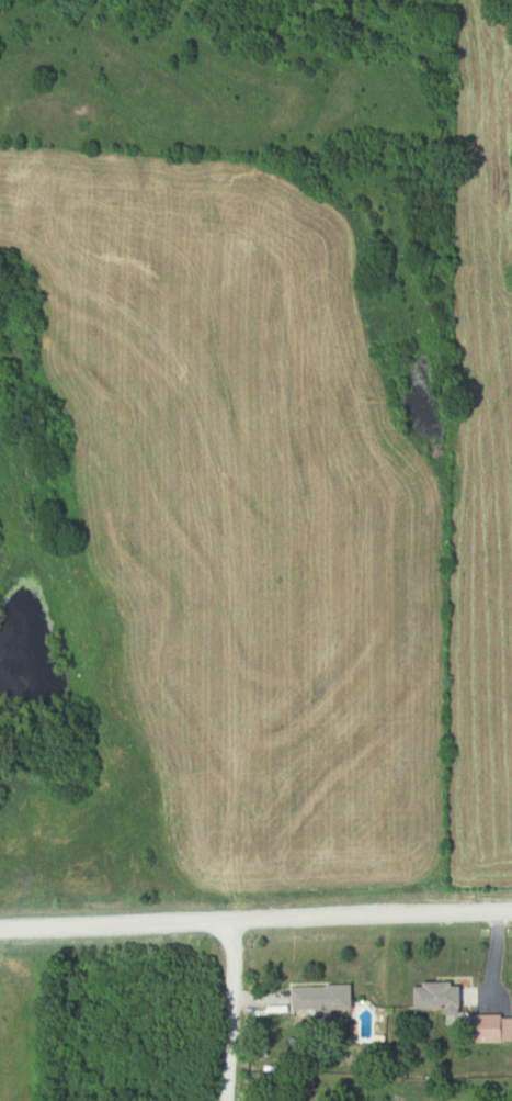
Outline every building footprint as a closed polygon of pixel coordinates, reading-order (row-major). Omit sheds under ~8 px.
[(452,1008),(452,1023),(478,1023),(478,1029),(494,1029),(494,1040),(511,1040),(511,1015),(471,1016),(470,982),(419,983),(419,1009),(452,1008)] [(299,1013),(359,1010),(358,986),(298,988),(299,1013)]
